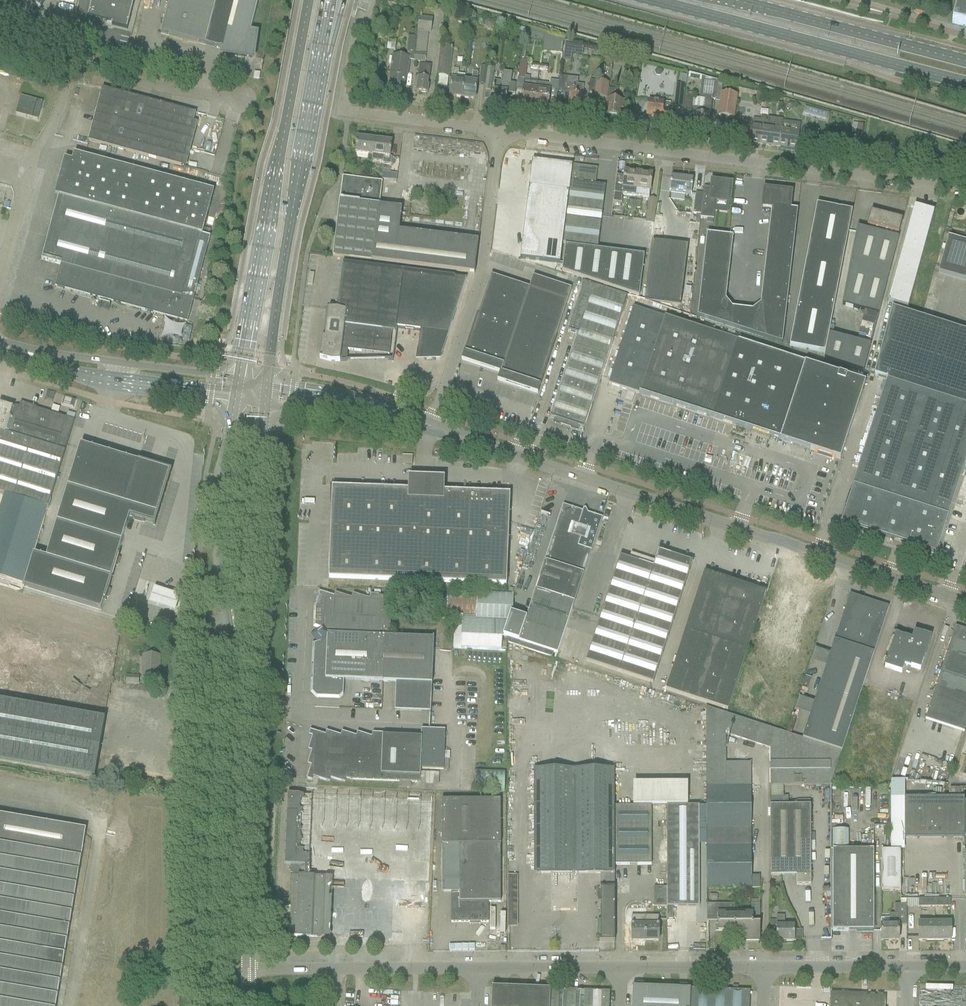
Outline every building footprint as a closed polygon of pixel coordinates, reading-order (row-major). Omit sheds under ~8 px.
[(40,9),(45,0),(25,0),(40,9)] [(135,0),(92,0),(88,19),(112,25),(111,27),(127,31),(135,0)] [(259,0),(169,0),(161,34),(223,50),(222,54),(252,58),(255,36),(250,35),(259,0)] [(952,24),(965,28),(965,0),(958,0),(952,24)] [(419,18),(417,32),(427,34),(430,34),(431,20),(419,18)] [(525,29),(523,41),(542,43),(543,34),(525,29)] [(563,39),(543,34),(542,43),(541,52),(561,55),(563,39)] [(406,54),(414,54),(416,39),(408,38),(406,54)] [(395,42),(388,41),(387,51),(395,52),(395,42)] [(564,44),(563,54),(572,55),(582,56),(583,46),(564,44)] [(448,78),(452,49),(439,47),(436,77),(448,78)] [(414,54),(413,63),(423,64),(424,56),(414,54)] [(393,57),(393,58),(390,58),(389,64),(392,64),(391,66),(392,66),(389,85),(393,85),(393,87),(401,88),(402,86),(405,87),(408,59),(393,57)] [(517,79),(524,80),(527,62),(520,61),(517,79)] [(420,64),(416,92),(428,94),(429,85),(427,85),(428,79),(429,79),(431,66),(420,64)] [(486,69),(480,68),(477,86),(484,87),(486,69)] [(484,87),(484,90),(490,91),(493,70),(486,69),(484,87)] [(453,70),(450,96),(462,98),(464,81),(457,81),(458,71),(453,70)] [(462,98),(475,99),(478,73),(473,73),(471,82),(464,81),(462,98)] [(507,93),(515,94),(516,85),(509,84),(511,74),(503,73),(502,83),(493,82),(491,101),(492,102),(492,104),(498,104),(498,102),(505,103),(507,93)] [(558,83),(557,92),(570,94),(567,111),(580,113),(581,108),(583,108),(584,101),(582,101),(583,86),(577,85),(578,79),(558,77),(558,83)] [(693,96),(684,95),(681,121),(694,123),(693,131),(695,131),(696,132),(698,133),(700,131),(706,132),(707,122),(709,122),(712,101),(714,101),(714,100),(715,101),(717,82),(717,81),(701,77),(698,99),(693,98),(693,96)] [(534,107),(537,83),(524,82),(521,105),(534,107)] [(556,105),(557,92),(558,83),(549,82),(549,85),(537,83),(534,107),(547,109),(548,104),(556,105)] [(722,83),(717,82),(715,101),(720,101),(718,116),(733,119),(737,96),(721,93),(722,83)] [(623,101),(614,100),(615,91),(608,90),(608,84),(597,83),(595,98),(606,99),(605,107),(607,107),(606,116),(612,117),(613,118),(617,118),(618,117),(620,118),(621,109),(622,109),(623,101)] [(673,108),(682,109),(685,86),(675,85),(673,108)] [(182,167),(196,114),(102,88),(88,141),(182,167)] [(20,98),(16,115),(37,121),(42,104),(20,98)] [(667,124),(670,104),(648,102),(646,117),(661,119),(660,123),(667,124)] [(805,108),(803,113),(827,119),(828,114),(805,108)] [(753,119),(749,143),(779,147),(781,130),(783,120),(769,118),(768,121),(753,119)] [(853,123),(852,134),(858,135),(857,140),(858,140),(855,158),(859,159),(865,125),(853,123)] [(798,132),(781,130),(779,147),(796,149),(796,147),(798,145),(799,137),(798,135),(798,132)] [(372,163),(374,141),(364,140),(365,138),(359,137),(359,139),(357,139),(357,138),(356,138),(356,145),(355,145),(355,147),(354,154),(355,154),(367,156),(366,162),(372,163)] [(389,158),(390,152),(391,152),(391,150),(390,150),(391,143),(389,143),(389,141),(383,140),(383,142),(374,141),(372,163),(391,165),(392,158),(389,158)] [(818,143),(817,152),(830,153),(831,145),(818,143)] [(202,235),(214,192),(74,154),(72,161),(63,159),(54,195),(59,196),(41,260),(61,265),(55,288),(187,323),(210,238),(202,235)] [(532,161),(530,176),(571,181),(572,166),(532,161)] [(515,165),(514,187),(522,188),(523,166),(515,165)] [(571,182),(570,192),(563,244),(588,247),(597,248),(605,186),(595,185),(597,169),(573,166),(571,182)] [(623,195),(635,197),(638,174),(625,172),(623,186),(615,185),(613,202),(622,203),(623,195)] [(635,197),(649,199),(652,176),(650,175),(650,174),(648,173),(647,173),(645,173),(644,175),(638,174),(635,197)] [(530,176),(529,187),(569,192),(571,181),(530,176)] [(474,274),(478,241),(376,229),(382,182),(343,177),(333,257),(474,274)] [(669,192),(679,193),(691,194),(692,191),(693,181),(671,178),(669,192)] [(711,188),(703,187),(703,194),(700,215),(700,218),(713,219),(716,201),(729,203),(731,185),(712,183),(711,188)] [(529,187),(520,259),(560,264),(569,192),(529,187)] [(764,194),(763,207),(771,208),(789,210),(791,194),(768,191),(768,193),(766,195),(764,194)] [(694,203),(693,214),(700,215),(703,194),(695,193),(694,203)] [(650,200),(647,222),(653,223),(656,201),(650,200)] [(817,205),(789,347),(825,353),(852,212),(817,205)] [(914,206),(888,303),(908,308),(934,212),(914,206)] [(771,208),(769,224),(795,227),(797,211),(789,210),(771,208)] [(857,228),(842,306),(878,315),(898,239),(896,238),(898,233),(899,234),(902,220),(871,212),(867,225),(869,226),(868,231),(857,228)] [(769,224),(767,241),(793,244),(795,227),(769,224)] [(706,235),(704,251),(733,255),(735,238),(706,235)] [(948,238),(938,273),(965,281),(965,280),(965,243),(948,238)] [(767,241),(765,258),(792,262),(793,244),(767,241)] [(680,305),(688,246),(652,242),(652,246),(645,300),(680,305)] [(562,272),(639,297),(644,256),(565,246),(562,272)] [(704,251),(702,268),(731,272),(733,255),(704,251)] [(765,258),(763,275),(790,278),(792,262),(765,258)] [(702,268),(700,285),(729,289),(731,272),(702,268)] [(763,275),(761,292),(788,295),(790,278),(763,275)] [(501,374),(498,382),(537,394),(571,290),(533,277),(529,288),(491,276),(463,361),(501,374)] [(587,419),(627,296),(602,288),(584,281),(567,331),(577,334),(550,418),(584,429),(587,419)] [(700,285),(698,302),(726,305),(727,304),(729,289),(700,285)] [(761,292),(760,307),(762,310),(786,312),(788,295),(761,292)] [(698,302),(697,317),(722,325),(722,317),(731,309),(727,304),(726,305),(698,302)] [(608,385),(665,403),(740,428),(784,442),(808,365),(737,342),(738,342),(633,307),(608,385)] [(760,307),(755,311),(759,317),(757,336),(773,341),(782,344),(786,312),(762,310),(760,307)] [(722,317),(722,325),(739,330),(741,310),(731,309),(722,317)] [(963,469),(965,470),(965,333),(892,309),(874,376),(887,380),(852,486),(853,487),(841,523),(900,542),(936,554),(963,469)] [(741,310),(739,330),(757,336),(759,317),(755,311),(741,310)] [(840,460),(865,383),(808,365),(784,442),(827,456),(840,460)] [(48,508),(74,421),(66,418),(66,419),(36,410),(36,408),(20,403),(18,410),(13,409),(14,408),(0,404),(0,493),(48,508)] [(169,472),(80,445),(46,558),(34,555),(24,587),(101,611),(129,516),(154,524),(169,472)] [(412,458),(402,458),(402,467),(412,468),(412,458)] [(332,488),(328,579),(506,586),(510,494),(439,492),(439,487),(413,486),(413,491),(332,488)] [(44,516),(0,503),(0,526),(38,537),(44,516)] [(563,505),(560,515),(526,618),(511,614),(511,613),(503,637),(557,654),(602,518),(588,513),(585,508),(583,509),(582,512),(563,505)] [(620,557),(585,662),(653,684),(692,562),(658,551),(653,567),(620,557)] [(704,572),(701,582),(664,690),(726,711),(763,602),(766,593),(704,572)] [(180,599),(154,592),(150,607),(175,615),(180,599)] [(455,617),(453,650),(501,651),(502,643),(503,643),(503,637),(511,613),(511,614),(513,597),(436,593),(435,616),(455,617)] [(841,752),(885,617),(888,607),(849,594),(803,739),(841,752)] [(389,637),(391,598),(378,597),(378,598),(374,597),(373,601),(364,598),(364,599),(356,596),(355,600),(347,597),(347,598),(339,596),(338,599),(329,597),(321,595),(316,610),(320,611),(316,627),(317,627),(317,645),(315,645),(313,692),(317,696),(339,697),(343,694),(343,680),(382,682),(384,637),(389,637)] [(116,654),(120,633),(0,610),(0,697),(105,716),(110,687),(132,691),(138,658),(116,654)] [(955,627),(950,643),(926,719),(964,732),(965,725),(965,630),(955,627)] [(904,665),(920,670),(931,638),(914,632),(911,640),(895,635),(885,668),(902,673),(904,665)] [(433,639),(389,637),(384,637),(382,682),(396,682),(395,710),(421,711),(430,712),(431,684),(433,639)] [(141,678),(160,678),(160,654),(141,654),(141,678)] [(95,718),(0,701),(0,762),(65,773),(85,776),(95,778),(105,719),(95,718)] [(750,877),(750,764),(725,764),(725,735),(770,749),(769,786),(829,786),(841,752),(803,739),(705,707),(706,712),(706,889),(758,889),(758,877),(750,877)] [(350,780),(411,783),(420,783),(420,775),(420,769),(443,770),(445,730),(421,730),(421,737),(382,736),(382,738),(376,738),(376,739),(361,735),(359,739),(345,734),(344,738),(330,733),(329,737),(321,734),(321,735),(314,733),(310,746),(313,747),(309,761),(313,762),(309,775),(326,781),(327,777),(341,782),(343,778),(350,778),(350,780)] [(599,942),(614,942),(614,770),(534,770),(533,864),(534,874),(603,874),(603,888),(599,888),(599,904),(601,904),(601,928),(598,928),(598,936),(601,936),(601,940),(599,940),(599,942)] [(504,774),(474,773),(474,791),(504,791),(504,774)] [(964,838),(964,798),(904,798),(904,838),(964,838)] [(441,845),(441,892),(451,892),(451,893),(451,913),(451,923),(488,922),(488,902),(500,902),(500,892),(500,844),(500,801),(441,801),(441,845)] [(651,865),(651,806),(615,806),(615,865),(651,865)] [(809,806),(770,806),(770,876),(780,876),(796,876),(796,886),(810,886),(809,806)] [(698,807),(666,807),(666,888),(666,907),(672,907),(698,907),(698,807)] [(306,809),(301,920),(330,921),(329,941),(352,942),(358,812),(306,809)] [(358,812),(352,942),(375,943),(376,923),(405,924),(410,814),(358,812)] [(85,833),(0,819),(0,1005),(56,1005),(85,833)] [(832,850),(848,850),(848,831),(832,831),(832,850)] [(832,931),(872,931),(873,931),(873,851),(830,851),(831,941),(831,931),(832,931)] [(900,851),(881,851),(881,891),(900,891),(900,851)] [(507,926),(517,927),(518,875),(508,875),(507,926)] [(780,885),(780,876),(770,876),(770,885),(780,885)] [(666,907),(666,888),(654,888),(654,907),(666,907)] [(918,899),(918,901),(918,907),(933,907),(933,899),(923,899),(918,899)] [(950,899),(933,899),(933,907),(950,907),(950,899)] [(734,932),(734,922),(733,922),(733,914),(734,913),(734,906),(726,906),(726,905),(706,905),(706,922),(717,922),(717,926),(718,926),(718,932),(734,932)] [(758,912),(758,905),(751,905),(751,913),(734,913),(733,914),(733,922),(734,922),(734,932),(742,932),(742,942),(759,942),(759,924),(757,924),(757,912),(758,912)] [(906,926),(906,905),(895,905),(895,915),(890,915),(890,918),(881,918),(881,931),(881,941),(898,941),(898,926),(906,926)] [(645,942),(645,925),(638,925),(638,916),(631,916),(631,942),(645,942)] [(645,942),(658,942),(658,916),(652,916),(652,925),(645,925),(645,942)] [(793,931),(793,927),(784,927),(784,916),(776,916),(776,942),(794,942),(794,941),(801,941),(801,931),(793,931)] [(933,941),(933,923),(918,923),(918,931),(918,941),(933,941)] [(950,941),(950,931),(950,923),(933,923),(933,941),(950,941)] [(690,989),(632,986),(631,1005),(690,1005),(690,989)] [(491,1005),(510,1005),(511,988),(493,987),(492,987),(491,1005)] [(510,1005),(530,1005),(530,989),(511,988),(510,1005)] [(530,1005),(550,1005),(550,990),(549,990),(544,990),(531,989),(530,989),(530,1005)] [(750,991),(690,989),(690,1005),(749,1005),(750,991)] [(609,992),(550,990),(550,1005),(609,1005),(609,992)] [(832,995),(831,1005),(885,1005),(886,997),(832,995)]
